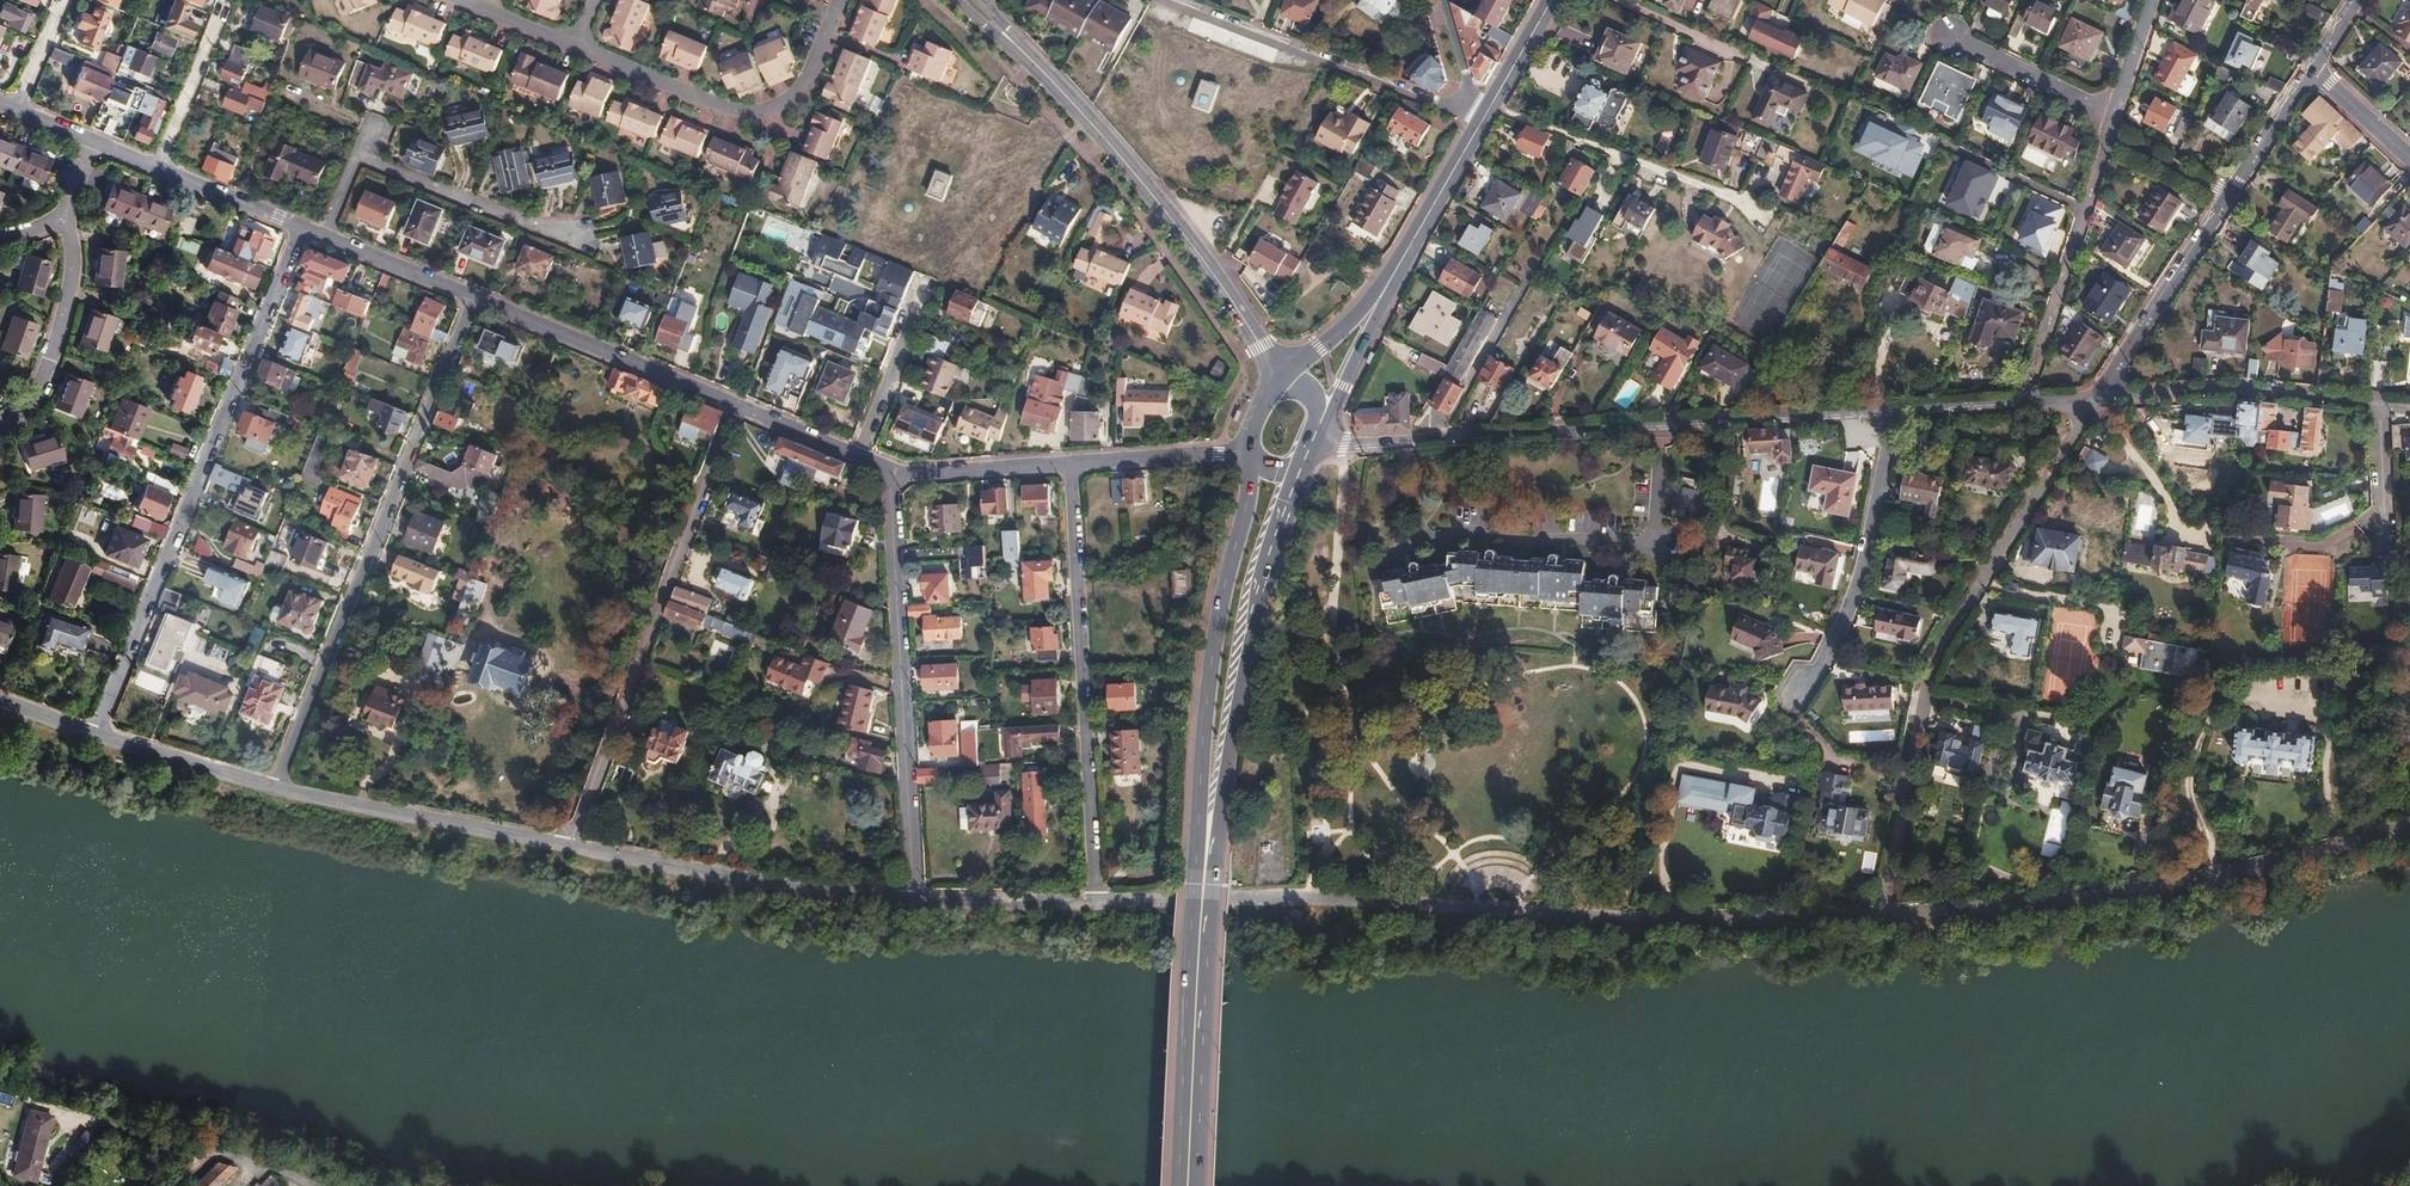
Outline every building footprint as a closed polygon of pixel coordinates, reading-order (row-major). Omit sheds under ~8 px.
[(191,38),(196,24),(184,19),(190,5),(177,0),(174,0),(163,27),(191,38)] [(352,14),(376,5),(379,0),(378,0),(346,0),(352,14)] [(529,10),(548,18),(551,19),(557,18),(559,15),(560,12),(557,7),(554,5),(556,1),(561,2),(562,0),(533,0),(529,10)] [(604,36),(607,42),(630,51),(648,6),(634,0),(618,0),(615,8),(618,10),(612,24),(616,26),(615,31),(612,30),(605,31),(604,36)] [(699,8),(721,18),(727,7),(734,10),(738,0),(703,0),(699,8)] [(854,35),(882,47),(900,0),(870,0),(871,2),(873,3),(875,4),(873,9),(869,8),(863,22),(860,21),(854,35)] [(1047,15),(1055,0),(1032,0),(1026,10),(1038,16),(1039,15),(1045,18),(1047,15)] [(1097,1),(1096,0),(1055,0),(1047,15),(1079,32),(1081,29),(1097,1)] [(1097,1),(1081,29),(1115,47),(1133,14),(1107,0),(1097,0),(1097,1)] [(1282,13),(1309,23),(1318,0),(1288,0),(1282,13)] [(1366,0),(1364,0),(1359,6),(1382,22),(1387,15),(1366,0)] [(1387,15),(1398,22),(1407,9),(1406,7),(1411,0),(1366,0),(1387,15)] [(1662,3),(1677,11),(1683,0),(1663,0),(1662,3)] [(1730,23),(1740,0),(1711,0),(1706,11),(1730,23)] [(1825,3),(1871,26),(1884,0),(1827,0),(1825,3)] [(1981,2),(2004,14),(2010,0),(1982,0),(1981,2)] [(2022,21),(2045,33),(2056,12),(2033,0),(2022,21)] [(2168,22),(2195,36),(2212,4),(2204,0),(2184,0),(2176,14),(2172,12),(2168,22)] [(2240,16),(2248,21),(2249,20),(2254,10),(2257,11),(2262,0),(2247,0),(2242,10),(2240,16)] [(1772,11),(1756,3),(1749,17),(1757,21),(1749,38),(1793,59),(1803,40),(1786,31),(1784,34),(1765,25),(1772,11)] [(16,8),(5,4),(0,15),(0,16),(11,20),(16,8)] [(2302,13),(2324,25),(2330,16),(2306,4),(2302,13)] [(258,5),(252,17),(257,20),(253,27),(269,34),(268,36),(280,42),(290,18),(258,5)] [(1484,21),(1456,6),(1467,44),(1479,86),(1488,87),(1504,59),(1489,49),(1486,55),(1479,30),(1484,21)] [(82,13),(77,25),(85,29),(80,42),(95,49),(101,35),(104,36),(108,30),(109,26),(108,24),(106,23),(110,14),(94,7),(90,16),(82,13)] [(23,12),(16,8),(11,20),(8,27),(25,33),(33,15),(29,14),(23,12)] [(400,9),(392,26),(434,44),(435,42),(440,44),(448,25),(425,15),(427,12),(417,9),(416,11),(409,8),(407,12),(400,9)] [(2407,14),(2405,13),(2398,24),(2400,25),(2395,35),(2409,43),(2409,9),(2407,14)] [(2248,21),(2240,16),(2236,24),(2244,29),(2248,21)] [(2072,20),(2059,46),(2088,60),(2101,34),(2072,20)] [(1499,28),(1512,36),(1516,29),(1502,22),(1499,28)] [(1499,28),(1492,25),(1487,35),(1507,46),(1512,36),(1499,28)] [(1640,44),(1609,30),(1595,59),(1627,73),(1640,44)] [(675,59),(697,69),(706,47),(670,32),(660,58),(673,63),(675,59)] [(158,33),(152,46),(170,54),(175,41),(158,33)] [(457,37),(450,54),(492,72),(493,69),(497,71),(505,51),(483,42),(484,39),(475,35),(473,38),(467,35),(465,40),(457,37)] [(2228,41),(2216,67),(2231,72),(2234,67),(2239,69),(2252,41),(2239,35),(2234,44),(2228,41)] [(784,40),(753,51),(765,83),(783,76),(781,68),(792,63),(784,40)] [(917,51),(909,69),(941,81),(952,52),(930,42),(925,53),(917,51)] [(100,66),(114,72),(125,46),(118,43),(113,53),(107,51),(100,66)] [(2171,43),(2165,54),(2169,56),(2175,45),(2171,43)] [(125,46),(114,72),(129,77),(132,70),(146,75),(154,56),(126,44),(125,46)] [(232,56),(248,62),(253,51),(235,44),(230,54),(232,56)] [(2169,56),(2165,54),(2151,82),(2175,94),(2192,61),(2189,59),(2192,54),(2175,45),(2169,56)] [(2379,45),(2356,73),(2377,90),(2400,62),(2379,45)] [(73,55),(55,47),(51,57),(69,64),(73,55)] [(1685,64),(1713,76),(1720,63),(1686,47),(1679,61),(1685,64)] [(875,61),(848,49),(842,65),(845,66),(840,81),(844,82),(842,87),(838,86),(833,87),(831,92),(831,96),(833,98),(856,107),(875,61)] [(313,50),(302,75),(316,81),(317,82),(334,89),(344,64),(313,50)] [(1885,53),(1875,74),(1906,89),(1919,63),(1905,56),(1902,61),(1885,53)] [(745,54),(715,65),(723,88),(735,84),(738,92),(756,86),(745,54)] [(523,59),(514,80),(560,99),(571,73),(557,67),(556,70),(542,64),(540,68),(535,66),(536,63),(534,57),(529,55),(523,59)] [(249,63),(248,62),(232,56),(227,63),(222,77),(232,81),(234,76),(242,79),(247,70),(247,69),(249,63)] [(1448,70),(1436,57),(1414,81),(1428,89),(1431,86),(1442,94),(1451,85),(1442,77),(1448,70)] [(100,66),(85,60),(72,88),(103,100),(104,96),(108,86),(112,77),(114,72),(100,66)] [(348,85),(360,90),(370,66),(357,61),(348,85)] [(1682,71),(1685,64),(1679,61),(1676,68),(1682,71)] [(1938,62),(1920,99),(1954,116),(1972,79),(1938,62)] [(370,66),(360,90),(374,95),(378,87),(403,98),(413,75),(387,64),(384,72),(370,66)] [(1682,71),(1674,87),(1702,100),(1713,76),(1685,64),(1682,71)] [(132,70),(129,77),(140,82),(143,83),(146,75),(132,70)] [(112,77),(108,86),(104,96),(124,105),(128,95),(132,85),(112,77)] [(1770,77),(1755,109),(1770,116),(1778,101),(1798,110),(1806,93),(1770,77)] [(571,105),(602,118),(615,86),(595,78),(591,86),(581,82),(571,105)] [(2265,88),(2279,94),(2284,86),(2270,80),(2265,88)] [(235,89),(266,102),(269,97),(270,92),(248,83),(246,87),(237,84),(235,89)] [(1204,83),(1195,106),(1209,111),(1218,87),(1204,83)] [(165,92),(145,84),(143,90),(142,92),(162,101),(165,92)] [(1575,112),(1570,123),(1587,131),(1592,120),(1596,121),(1599,114),(1615,121),(1625,98),(1624,94),(1614,90),(1610,91),(1608,94),(1585,84),(1573,111),(1575,112)] [(142,92),(143,90),(138,88),(132,85),(128,95),(124,105),(135,109),(135,108),(138,101),(142,92)] [(235,89),(233,88),(226,105),(244,113),(246,108),(248,104),(253,107),(263,111),(266,102),(235,89)] [(1995,91),(1982,118),(1990,122),(2013,133),(2026,106),(1995,91)] [(142,92),(138,101),(135,108),(143,112),(147,105),(158,110),(162,101),(142,92)] [(2207,118),(2210,120),(2234,135),(2251,109),(2239,101),(2237,96),(2233,93),(2230,95),(2228,93),(2216,111),(2213,109),(2207,118)] [(104,96),(103,100),(122,108),(124,105),(104,96)] [(1424,106),(1398,96),(1396,100),(1406,105),(1404,108),(1403,108),(1391,128),(1420,146),(1433,126),(1418,116),(1424,106)] [(2337,116),(2319,98),(2302,116),(2314,127),(2308,133),(2307,133),(2294,148),(2310,163),(2323,148),(2321,146),(2328,139),(2341,150),(2357,133),(2337,116)] [(2155,100),(2144,122),(2163,132),(2174,109),(2155,100)] [(654,136),(658,137),(666,118),(643,108),(644,105),(635,102),(634,104),(628,102),(626,106),(617,103),(610,120),(652,138),(654,136)] [(135,125),(133,130),(135,131),(133,137),(145,142),(158,110),(147,105),(143,112),(137,126),(135,125)] [(98,110),(91,127),(100,131),(107,114),(98,110)] [(2040,113),(2027,140),(2059,155),(2061,152),(2073,158),(2079,140),(2068,135),(2071,128),(2040,113)] [(480,114),(448,121),(453,144),(484,138),(480,114)] [(819,131),(810,153),(831,162),(846,126),(821,115),(816,130),(819,131)] [(1330,116),(1314,142),(1339,158),(1342,153),(1351,158),(1363,139),(1361,137),(1367,127),(1350,117),(1345,125),(1330,116)] [(664,143),(701,158),(710,137),(687,127),(689,123),(674,117),(664,143)] [(1930,145),(1871,117),(1856,148),(1915,176),(1930,145)] [(2173,135),(2183,141),(2191,122),(2181,117),(2173,135)] [(256,130),(237,122),(234,128),(254,136),(256,130)] [(1764,138),(1727,122),(1723,132),(1713,128),(1700,160),(1724,169),(1733,148),(1755,157),(1764,138)] [(2010,139),(2013,133),(1990,122),(1987,128),(2010,139)] [(1537,157),(1544,145),(1547,137),(1527,128),(1518,148),(1537,157)] [(1547,137),(1544,145),(1547,146),(1552,135),(1549,134),(1547,137)] [(1373,135),(1367,147),(1372,150),(1379,138),(1373,135)] [(1764,138),(1755,157),(1754,159),(1770,165),(1775,155),(1784,158),(1788,149),(1764,138)] [(416,139),(406,161),(431,171),(441,150),(416,139)] [(713,163),(754,181),(762,162),(755,159),(757,155),(750,152),(751,149),(742,146),(741,148),(718,139),(710,159),(714,161),(713,163)] [(37,184),(39,181),(47,184),(50,173),(43,170),(47,160),(0,140),(0,169),(37,184)] [(1568,155),(1575,143),(1565,140),(1563,145),(1560,151),(1568,155)] [(278,141),(265,174),(283,182),(287,173),(316,184),(325,163),(296,151),(297,149),(278,141)] [(218,173),(230,178),(238,158),(213,148),(205,168),(218,173)] [(822,165),(794,153),(788,168),(791,169),(785,183),(790,185),(788,190),(784,189),(779,191),(778,194),(777,198),(780,202),(802,211),(822,165)] [(1824,164),(1821,163),(1799,153),(1781,194),(1796,201),(1807,178),(1817,181),(1824,164)] [(517,155),(494,159),(500,191),(542,183),(543,185),(575,177),(569,155),(519,165),(517,155)] [(1362,157),(1355,168),(1371,177),(1378,166),(1362,157)] [(1572,160),(1560,183),(1580,195),(1593,172),(1572,160)] [(1947,204),(1976,217),(1983,202),(1980,201),(1985,189),(1988,190),(1994,176),(1964,163),(1958,177),(1955,179),(1952,186),(1953,190),(1947,204)] [(2364,165),(2345,185),(2370,207),(2389,187),(2364,165)] [(1296,223),(1304,208),(1319,182),(1298,170),(1293,179),(1290,178),(1285,188),(1287,189),(1281,198),(1283,199),(1275,212),(1296,223)] [(937,171),(928,194),(942,200),(952,178),(937,171)] [(218,173),(216,178),(228,183),(230,178),(218,173)] [(617,175),(591,181),(597,203),(623,197),(617,175)] [(1379,180),(1354,223),(1376,236),(1396,202),(1393,201),(1398,191),(1379,180)] [(1497,182),(1483,206),(1505,219),(1519,194),(1497,182)] [(112,186),(101,211),(160,235),(170,210),(112,186)] [(2158,187),(2138,218),(2159,233),(2180,202),(2158,187)] [(711,193),(710,196),(756,213),(758,208),(745,203),(714,190),(712,189),(711,193)] [(679,192),(653,198),(659,221),(685,215),(679,192)] [(2284,209),(2269,232),(2286,244),(2302,220),(2309,225),(2318,211),(2288,192),(2279,206),(2284,209)] [(368,193),(358,216),(386,227),(396,204),(368,193)] [(1545,194),(1543,198),(1532,218),(1536,220),(1537,217),(1540,218),(1551,197),(1545,194)] [(1050,195),(1047,201),(1059,208),(1062,202),(1050,195)] [(1627,221),(1643,230),(1655,209),(1636,199),(1634,202),(1627,198),(1612,225),(1621,230),(1622,229),(1627,221)] [(419,201),(405,234),(428,243),(442,210),(419,201)] [(1059,208),(1047,201),(1033,226),(1052,236),(1049,240),(1058,245),(1078,211),(1062,202),(1059,208)] [(911,212),(913,212),(914,211),(914,209),(915,208),(915,207),(914,205),(913,204),(912,203),(910,203),(909,203),(907,204),(906,205),(906,207),(906,208),(906,210),(907,211),(908,212),(910,212),(911,212)] [(2389,205),(2382,214),(2390,221),(2398,213),(2389,205)] [(2390,221),(2384,229),(2404,248),(2409,242),(2409,213),(2403,207),(2398,213),(2390,221)] [(1095,237),(1102,239),(1112,214),(1099,209),(1092,229),(1089,228),(1087,234),(1095,237)] [(1576,221),(1567,235),(1584,245),(1601,216),(1589,209),(1580,223),(1576,221)] [(176,230),(184,233),(186,234),(193,217),(182,213),(176,230)] [(1704,214),(1692,233),(1695,235),(1693,238),(1708,246),(1710,244),(1719,249),(1728,258),(1745,242),(1737,233),(1734,233),(1726,225),(1727,223),(1715,215),(1712,219),(1704,214)] [(2057,226),(2035,216),(2023,244),(2030,248),(2032,244),(2046,250),(2057,226)] [(2373,223),(2367,217),(2356,230),(2362,235),(2373,223)] [(1840,231),(1838,234),(1847,239),(1854,227),(1846,222),(1840,231)] [(2118,223),(2102,247),(2126,265),(2143,239),(2118,223)] [(1932,255),(1946,226),(1935,224),(1924,247),(1932,255)] [(1470,227),(1460,245),(1477,255),(1490,231),(1482,226),(1479,232),(1470,227)] [(1977,259),(1972,257),(1965,254),(1967,249),(1974,252),(1979,241),(1946,226),(1932,255),(1971,272),(1977,259)] [(470,227),(459,250),(494,265),(505,241),(470,227)] [(240,228),(230,252),(253,262),(255,258),(261,260),(262,257),(264,258),(272,238),(252,230),(251,231),(240,228)] [(863,289),(900,304),(913,272),(855,248),(813,230),(809,229),(796,261),(863,289)] [(176,230),(170,248),(176,250),(184,233),(176,230)] [(1847,239),(1838,234),(1833,242),(1842,247),(1847,239)] [(650,235),(622,242),(628,265),(655,258),(650,235)] [(1095,237),(1092,246),(1099,249),(1100,245),(1102,239),(1095,237)] [(1278,273),(1290,280),(1302,261),(1263,239),(1251,260),(1276,275),(1278,273)] [(204,251),(211,254),(213,247),(214,246),(207,243),(204,251)] [(2242,267),(2238,273),(2270,294),(2289,264),(2278,258),(2278,256),(2260,244),(2247,264),(2250,267),(2249,269),(2245,267),(2242,267)] [(1099,249),(1092,246),(1090,250),(1082,248),(1074,266),(1117,284),(1118,281),(1123,283),(1131,262),(1117,256),(1108,253),(1109,249),(1100,245),(1099,249)] [(95,257),(90,294),(116,297),(121,261),(118,260),(120,249),(102,247),(101,258),(95,257)] [(213,247),(211,254),(205,267),(252,287),(260,266),(213,247)] [(527,247),(518,269),(544,280),(553,258),(527,247)] [(1965,254),(1972,257),(1974,252),(1967,249),(1965,254)] [(1824,258),(1819,266),(1863,291),(1872,275),(1829,250),(1824,258)] [(304,293),(313,296),(316,290),(322,292),(331,275),(344,280),(351,262),(347,261),(346,264),(314,251),(308,253),(304,264),(309,266),(303,283),(301,282),(298,290),(304,293)] [(24,253),(15,286),(39,293),(49,260),(24,253)] [(1451,260),(1440,280),(1469,296),(1480,277),(1451,260)] [(1945,310),(1965,319),(1977,283),(1959,275),(1950,294),(1922,281),(1927,271),(1905,260),(1889,291),(1911,302),(1913,297),(1924,303),(1923,305),(1932,310),(1934,308),(1943,313),(1945,310)] [(828,350),(846,357),(859,325),(887,336),(899,305),(900,304),(863,289),(796,261),(794,267),(772,327),(822,347),(828,350)] [(1573,264),(1568,273),(1572,275),(1577,266),(1573,264)] [(735,345),(755,353),(771,309),(764,307),(771,286),(740,274),(730,303),(748,310),(735,345)] [(2104,275),(2082,307),(2106,324),(2129,291),(2104,275)] [(340,289),(333,305),(364,317),(370,301),(356,296),(340,289)] [(213,301),(230,308),(235,297),(217,290),(213,301)] [(1132,290),(1121,317),(1167,336),(1177,313),(1175,307),(1168,304),(1165,307),(1163,310),(1159,309),(1160,305),(1146,299),(1148,296),(1132,290)] [(356,296),(370,301),(372,296),(358,291),(356,296)] [(970,321),(976,307),(979,300),(957,291),(948,311),(970,321)] [(2341,293),(2328,292),(2324,318),(2331,319),(2332,312),(2339,312),(2341,293)] [(292,320),(291,322),(292,323),(310,331),(323,301),(313,296),(304,293),(302,295),(292,320)] [(1422,310),(1412,327),(1422,334),(1424,330),(1447,343),(1458,323),(1448,317),(1454,306),(1434,294),(1424,311),(1422,310)] [(674,299),(671,296),(664,317),(666,318),(657,340),(677,348),(685,329),(689,331),(691,325),(686,323),(692,306),(674,299)] [(427,297),(412,330),(444,343),(447,335),(434,330),(444,304),(427,297)] [(627,297),(618,317),(644,328),(653,308),(627,297)] [(196,314),(192,322),(225,336),(235,310),(230,308),(213,301),(207,316),(208,317),(207,318),(196,314)] [(1984,303),(1968,341),(1990,350),(1995,339),(2010,345),(2021,317),(1984,303)] [(148,304),(142,322),(147,324),(152,314),(179,324),(182,318),(148,304)] [(976,307),(970,321),(980,325),(987,312),(976,307)] [(88,318),(76,352),(101,360),(114,327),(110,325),(113,315),(97,310),(93,319),(88,318)] [(1452,361),(1447,370),(1451,373),(1444,386),(1435,401),(1451,410),(1464,385),(1460,383),(1497,319),(1480,310),(1464,341),(1452,361)] [(0,339),(0,348),(21,356),(33,322),(9,314),(0,339)] [(1609,314),(1596,337),(1627,354),(1641,331),(1609,314)] [(2215,333),(2213,352),(2244,355),(2248,323),(2216,319),(2215,333)] [(2347,333),(2364,335),(2365,324),(2349,322),(2347,333)] [(310,331),(292,323),(279,355),(301,364),(314,333),(310,331)] [(2079,323),(2059,352),(2079,366),(2092,347),(2094,348),(2101,338),(2079,323)] [(193,325),(186,342),(209,351),(216,334),(193,325)] [(859,325),(846,357),(874,369),(887,336),(859,325)] [(772,327),(766,345),(783,352),(812,364),(814,365),(822,347),(772,327)] [(404,328),(394,352),(419,363),(427,344),(428,344),(430,340),(429,338),(404,328)] [(1664,328),(1652,348),(1666,356),(1654,377),(1672,388),(1699,341),(1690,336),(1687,340),(1664,328)] [(487,329),(479,347),(498,355),(506,337),(487,329)] [(139,330),(134,342),(144,346),(149,334),(139,330)] [(2336,331),(2333,357),(2344,358),(2345,349),(2362,352),(2364,335),(2347,333),(2336,331)] [(2213,352),(2215,333),(2203,332),(2201,350),(2213,352)] [(2280,362),(2280,365),(2312,369),(2313,356),(2315,343),(2283,339),(2278,334),(2262,349),(2268,355),(2267,361),(2280,362)] [(947,351),(951,342),(934,335),(930,345),(947,351)] [(1703,366),(1744,390),(1758,368),(1749,362),(1747,364),(1715,345),(1703,366)] [(1531,376),(1552,388),(1572,353),(1561,347),(1552,363),(1541,357),(1531,376)] [(344,368),(353,372),(362,352),(352,348),(344,368)] [(812,364),(783,352),(769,385),(786,392),(795,370),(807,375),(812,364)] [(1442,375),(1448,365),(1423,353),(1417,363),(1442,375)] [(930,365),(921,388),(945,398),(954,375),(959,376),(963,367),(932,354),(928,364),(930,365)] [(1490,357),(1478,379),(1500,391),(1504,383),(1507,385),(1510,378),(1508,377),(1512,370),(1490,357)] [(2208,371),(2209,357),(2195,357),(2194,370),(2208,371)] [(214,363),(211,370),(225,376),(231,362),(222,359),(220,365),(214,363)] [(301,374),(266,360),(258,378),(293,392),(301,374)] [(2248,361),(2246,379),(2255,380),(2257,362),(2248,361)] [(830,364),(819,391),(844,401),(849,387),(847,386),(852,373),(830,364)] [(1077,397),(1085,399),(1093,368),(1085,365),(1081,378),(1079,388),(1077,397)] [(2319,367),(2316,387),(2331,388),(2333,368),(2319,367)] [(342,375),(351,379),(352,379),(355,373),(353,372),(344,368),(342,375)] [(661,387),(617,369),(610,385),(622,390),(623,388),(644,396),(643,398),(654,403),(661,387)] [(1077,380),(1078,377),(1055,370),(1054,373),(1077,380)] [(1451,373),(1447,370),(1439,384),(1444,386),(1451,373)] [(176,375),(167,397),(172,399),(170,404),(184,410),(186,405),(190,406),(199,384),(195,382),(197,377),(183,371),(181,376),(176,375)] [(342,375),(338,384),(347,388),(351,379),(342,375)] [(1023,424),(1054,433),(1061,410),(1056,408),(1063,384),(1051,381),(1036,376),(1023,424)] [(71,377),(58,411),(82,420),(95,387),(71,377)] [(1123,378),(1114,378),(1114,405),(1123,405),(1123,425),(1142,425),(1141,413),(1165,412),(1165,390),(1123,390),(1123,378)] [(334,393),(327,410),(337,414),(344,397),(334,393)] [(1359,419),(1360,433),(1410,430),(1417,417),(1403,418),(1403,413),(1405,413),(1404,396),(1392,397),(1392,418),(1386,419),(1385,417),(1359,419)] [(1077,397),(1073,412),(1073,439),(1099,439),(1099,414),(1089,414),(1089,400),(1085,399),(1077,397)] [(1505,397),(1488,425),(1502,424),(1514,402),(1505,397)] [(406,412),(373,398),(370,404),(386,411),(380,425),(397,432),(406,412)] [(109,429),(131,438),(132,438),(141,419),(143,419),(146,418),(147,416),(147,413),(146,411),(144,410),(145,408),(122,399),(109,429)] [(2239,402),(2237,417),(2237,426),(2241,427),(2240,437),(2243,437),(2244,441),(2246,445),(2251,445),(2253,444),(2255,442),(2259,405),(2239,402)] [(247,412),(239,431),(257,439),(258,442),(263,444),(266,442),(274,424),(294,432),(296,426),(274,416),(271,422),(266,420),(269,412),(252,405),(248,413),(247,412)] [(691,433),(711,442),(714,432),(720,416),(719,412),(703,405),(695,425),(691,433)] [(2259,405),(2255,442),(2270,443),(2269,449),(2285,452),(2285,450),(2300,451),(2300,454),(2315,455),(2321,411),(2305,410),(2302,437),(2272,432),(2276,406),(2259,405)] [(909,433),(936,444),(944,424),(904,407),(900,418),(912,424),(909,433)] [(995,418),(967,407),(957,430),(985,442),(988,436),(999,440),(1005,422),(995,418)] [(995,418),(1005,422),(1007,414),(998,410),(995,418)] [(439,411),(434,423),(458,433),(460,426),(456,424),(458,418),(439,411)] [(2237,426),(2237,417),(2207,414),(2206,420),(2187,418),(2185,439),(2199,441),(2224,444),(2224,447),(2242,449),(2246,445),(2244,441),(2243,437),(2240,437),(2241,427),(2237,426)] [(900,418),(896,427),(909,433),(912,424),(900,418)] [(321,425),(319,428),(318,434),(329,438),(331,439),(335,430),(321,425)] [(2390,427),(2392,450),(2407,449),(2408,458),(2409,458),(2409,425),(2390,427)] [(103,426),(100,435),(111,439),(107,450),(129,459),(134,448),(127,445),(131,438),(109,429),(103,426)] [(909,433),(896,427),(893,434),(903,438),(905,435),(925,444),(925,447),(934,450),(936,444),(909,433)] [(1777,429),(1750,431),(1751,452),(1778,451),(1778,457),(1782,460),(1788,459),(1791,455),(1790,442),(1789,440),(1777,441),(1777,429)] [(1777,441),(1789,440),(1788,429),(1777,429),(1777,441)] [(329,438),(318,434),(303,470),(314,474),(329,438)] [(60,439),(25,448),(31,472),(66,464),(60,439)] [(822,453),(796,443),(786,468),(783,468),(778,481),(795,489),(801,474),(807,463),(810,464),(814,455),(819,457),(822,453)] [(172,444),(167,453),(182,459),(186,449),(172,444)] [(466,463),(451,472),(479,483),(486,479),(496,455),(473,445),(466,463)] [(378,458),(353,448),(342,475),(367,485),(378,458)] [(2094,449),(2085,463),(2099,472),(2108,458),(2094,449)] [(1864,452),(1847,451),(1846,469),(1863,470),(1864,452)] [(807,463),(801,474),(827,485),(831,476),(832,473),(841,476),(846,463),(822,453),(819,457),(814,455),(810,464),(807,463)] [(1968,455),(1962,481),(2007,492),(2012,469),(2016,466),(2012,461),(2007,464),(1968,455)] [(479,483),(451,472),(420,459),(416,468),(427,473),(429,474),(429,476),(457,487),(465,483),(473,487),(479,483)] [(1742,463),(1732,461),(1730,480),(1740,481),(1742,463)] [(221,466),(216,464),(211,476),(215,478),(217,475),(220,468),(221,466)] [(1814,465),(1809,488),(1827,493),(1824,510),(1847,515),(1855,473),(1814,465)] [(217,475),(215,478),(244,490),(247,491),(249,486),(250,484),(253,485),(254,481),(220,468),(217,475)] [(416,468),(415,470),(416,476),(421,478),(425,475),(427,473),(416,468)] [(1174,468),(1164,469),(1165,488),(1175,487),(1174,468)] [(303,470),(301,475),(318,482),(321,477),(314,474),(303,470)] [(1899,498),(1925,503),(1935,505),(1940,479),(1904,472),(1899,498)] [(150,485),(169,493),(174,494),(178,484),(155,475),(150,485)] [(1679,483),(1673,505),(1695,511),(1698,497),(1701,497),(1703,490),(1697,488),(1698,481),(1685,477),(1682,484),(1679,483)] [(1145,479),(1113,481),(1114,503),(1146,501),(1145,479)] [(150,485),(144,482),(142,486),(145,487),(136,509),(158,518),(169,493),(150,485)] [(1048,485),(1024,487),(1025,506),(1037,506),(1038,515),(1050,514),(1048,485)] [(124,499),(133,503),(138,490),(130,486),(124,499)] [(247,491),(244,490),(235,510),(265,522),(273,503),(269,501),(272,496),(249,486),(247,491)] [(2270,486),(2269,497),(2275,497),(2274,505),(2280,506),(2279,516),(2276,516),(2275,527),(2308,531),(2311,510),(2309,509),(2307,504),(2308,490),(2270,486)] [(338,518),(334,527),(348,533),(352,524),(357,526),(359,520),(354,518),(361,500),(331,488),(322,511),(338,518)] [(991,492),(982,493),(983,514),(1006,513),(1005,488),(991,489),(991,492)] [(733,491),(726,509),(743,516),(739,526),(752,531),(763,503),(733,491)] [(482,508),(477,521),(489,526),(499,497),(488,493),(486,498),(482,496),(478,506),(482,508)] [(204,494),(199,505),(210,509),(214,498),(204,494)] [(19,495),(18,531),(44,532),(45,497),(19,495)] [(957,503),(931,504),(932,532),(959,531),(957,503)] [(1935,505),(1925,503),(1923,515),(1933,517),(1935,505)] [(418,512),(406,540),(432,551),(444,523),(418,512)] [(830,513),(820,556),(854,565),(862,536),(856,535),(859,521),(830,513)] [(152,521),(147,532),(163,538),(168,527),(152,521)] [(236,523),(226,548),(248,557),(259,533),(236,523)] [(348,533),(334,527),(331,536),(345,542),(348,533)] [(115,528),(104,553),(135,565),(145,540),(115,528)] [(1003,531),(1005,558),(1019,557),(1018,530),(1003,531)] [(2036,543),(2026,541),(2022,559),(2033,561),(2034,562),(2048,565),(2048,567),(2056,568),(2058,566),(2073,569),(2078,538),(2067,536),(2067,534),(2061,533),(2061,535),(2039,531),(2037,539),(2036,543)] [(303,533),(293,559),(315,569),(326,543),(303,533)] [(193,538),(189,549),(207,555),(211,545),(193,538)] [(2171,550),(2125,542),(2121,562),(2150,568),(2168,571),(2169,566),(2201,572),(2204,556),(2189,553),(2189,551),(2172,548),(2171,550)] [(985,545),(969,546),(970,567),(980,567),(980,572),(986,572),(985,559),(985,545)] [(2262,565),(2265,563),(2261,557),(2259,553),(2233,547),(2226,575),(2242,579),(2242,583),(2246,590),(2250,591),(2247,602),(2249,602),(2261,605),(2268,578),(2266,576),(2269,572),(2267,568),(2264,569),(2262,565)] [(1799,548),(1795,571),(1817,576),(1816,585),(1830,588),(1836,556),(1799,548)] [(1890,548),(1881,586),(1899,590),(1904,569),(1923,573),(1925,573),(1927,572),(1929,571),(1931,569),(1932,566),(1932,563),(1932,560),(1931,558),(1927,556),(1912,553),(1890,548)] [(1733,580),(1742,581),(1744,571),(1753,573),(1755,562),(1747,560),(1748,552),(1730,549),(1727,564),(1736,566),(1733,580)] [(1372,579),(1376,598),(1384,632),(1405,627),(1459,614),(1457,606),(1485,609),(1582,616),(1581,633),(1654,639),(1657,606),(1658,588),(1629,585),(1625,588),(1619,588),(1619,586),(1618,584),(1617,583),(1615,582),(1614,582),(1612,582),(1610,584),(1609,586),(1609,589),(1585,587),(1585,575),(1586,570),(1584,568),(1582,566),(1569,565),(1564,569),(1557,568),(1557,565),(1557,563),(1555,561),(1554,561),(1550,561),(1548,563),(1532,562),(1524,562),(1495,559),(1495,555),(1488,555),(1486,559),(1480,558),(1477,554),(1460,553),(1459,555),(1450,554),(1450,564),(1448,565),(1420,571),(1419,566),(1417,565),(1415,564),(1414,565),(1411,566),(1410,569),(1411,572),(1410,573),(1405,575),(1400,573),(1372,579)] [(440,571),(400,554),(392,574),(415,584),(413,589),(427,595),(429,591),(431,592),(440,571)] [(1,555),(0,559),(0,591),(22,595),(27,559),(1,555)] [(272,555),(271,564),(285,566),(287,556),(272,555)] [(235,556),(230,566),(255,577),(257,577),(259,578),(263,568),(235,556)] [(2204,556),(2201,572),(2210,574),(2213,557),(2204,556)] [(66,557),(49,596),(62,602),(62,603),(67,606),(68,605),(71,605),(86,571),(87,567),(66,557)] [(95,560),(91,569),(102,574),(100,578),(132,590),(136,581),(107,569),(108,565),(95,560)] [(1052,562),(1025,563),(1026,598),(1048,598),(1047,580),(1052,580),(1052,562)] [(107,569),(136,581),(138,576),(108,564),(108,565),(107,569)] [(250,582),(211,567),(206,581),(228,589),(222,604),(240,610),(250,582)] [(2350,571),(2350,587),(2360,587),(2360,593),(2371,592),(2371,598),(2386,598),(2386,579),(2390,579),(2390,567),(2375,567),(2375,570),(2371,570),(2350,571)] [(725,569),(718,585),(738,593),(737,596),(745,599),(753,580),(725,569)] [(1174,598),(1175,598),(1191,596),(1190,571),(1182,571),(1173,572),(1174,598)] [(1744,571),(1742,581),(1740,590),(1757,594),(1761,575),(1753,573),(1744,571)] [(947,574),(918,575),(919,587),(927,587),(928,602),(949,601),(947,574)] [(468,582),(460,580),(454,598),(461,601),(468,582)] [(2017,582),(2005,580),(2004,591),(2015,593),(2017,582)] [(671,601),(706,615),(712,599),(676,587),(671,601)] [(274,610),(272,616),(272,617),(274,619),(278,621),(292,626),(294,624),(303,628),(304,631),(307,633),(310,634),(313,633),(315,630),(315,628),(314,626),(313,624),(322,601),(305,594),(304,597),(292,592),(284,609),(280,608),(274,610)] [(38,599),(35,608),(41,611),(45,601),(38,599)] [(671,601),(666,615),(701,628),(702,626),(703,623),(706,615),(671,601)] [(849,602),(833,641),(837,643),(834,651),(856,661),(864,643),(861,641),(873,613),(849,602)] [(930,606),(909,607),(909,617),(925,617),(926,639),(961,637),(961,618),(951,619),(950,615),(944,616),(945,620),(937,620),(937,616),(931,616),(930,606)] [(2001,611),(1998,628),(2020,633),(2016,651),(2035,654),(2039,636),(2034,635),(2037,618),(2001,611)] [(1879,612),(1876,631),(1898,636),(1897,638),(1911,641),(1911,638),(1915,639),(1918,620),(1879,612)] [(46,613),(35,644),(51,649),(54,643),(79,651),(88,627),(46,613)] [(179,647),(186,650),(194,630),(196,625),(172,615),(151,664),(169,672),(179,647)] [(706,615),(703,623),(702,626),(751,645),(755,634),(727,623),(706,615)] [(1740,616),(1730,638),(1753,648),(1757,661),(1781,650),(1775,632),(1740,616)] [(3,656),(14,626),(0,621),(0,655),(3,656)] [(267,629),(260,626),(256,634),(264,638),(267,629)] [(1052,628),(1031,628),(1032,650),(1038,650),(1038,660),(1057,659),(1056,637),(1052,637),(1052,628)] [(755,634),(751,645),(765,651),(769,640),(755,634)] [(199,637),(196,645),(210,649),(212,641),(199,637)] [(2175,646),(2125,637),(2122,649),(2141,653),(2139,669),(2169,675),(2175,646)] [(438,649),(443,651),(446,641),(441,639),(438,649)] [(487,647),(475,679),(492,686),(495,681),(520,690),(531,663),(487,647)] [(257,654),(256,656),(246,682),(252,684),(242,708),(269,720),(284,684),(276,681),(283,665),(257,654)] [(811,657),(805,655),(801,665),(775,655),(766,678),(790,689),(790,690),(802,694),(810,674),(814,675),(822,678),(828,664),(811,657)] [(958,665),(925,667),(926,689),(959,687),(958,665)] [(184,675),(178,690),(184,693),(182,698),(193,702),(190,709),(203,715),(207,708),(218,713),(220,708),(226,710),(232,696),(226,693),(227,689),(192,674),(190,678),(184,675)] [(1056,680),(1034,681),(1035,701),(1044,701),(1045,712),(1058,712),(1056,680)] [(1110,709),(1131,708),(1130,701),(1135,701),(1134,684),(1109,685),(1110,709)] [(840,715),(837,726),(866,733),(869,718),(867,717),(873,691),(849,685),(842,716),(840,715)] [(1743,688),(1730,686),(1730,689),(1708,685),(1703,711),(1738,718),(1747,723),(1762,700),(1750,693),(1743,692),(1743,688)] [(1887,686),(1843,694),(1846,716),(1891,708),(1887,686)] [(377,687),(364,719),(375,724),(377,720),(392,727),(403,700),(388,694),(388,692),(377,687)] [(637,696),(631,713),(640,716),(646,699),(637,696)] [(2171,734),(2178,736),(2183,719),(2174,718),(2171,734)] [(663,720),(659,730),(677,737),(680,729),(675,727),(675,723),(674,721),(672,720),(670,720),(668,722),(663,720)] [(956,721),(931,722),(932,756),(957,756),(956,721)] [(1058,724),(1005,727),(1006,756),(1021,755),(1021,742),(1058,739),(1058,724)] [(1962,778),(1975,781),(1979,767),(1983,752),(1989,730),(1973,725),(1969,741),(1968,743),(1969,743),(1967,753),(1959,751),(1960,749),(1960,747),(1960,745),(1959,743),(1956,741),(1957,738),(1944,734),(1940,736),(1936,750),(1938,752),(1934,768),(1946,771),(1945,776),(1962,781),(1962,778)] [(961,727),(963,766),(978,765),(976,729),(975,726),(961,727)] [(677,737),(659,730),(656,729),(648,751),(648,755),(650,760),(656,762),(660,759),(661,756),(675,761),(676,759),(678,759),(685,741),(684,741),(688,731),(680,728),(680,729),(677,737)] [(2238,729),(2234,759),(2238,764),(2244,764),(2250,761),(2252,758),(2263,759),(2264,762),(2268,768),(2274,768),(2280,765),(2281,762),(2294,763),(2294,766),(2298,771),(2304,772),(2310,768),(2314,739),(2297,737),(2297,734),(2285,732),(2284,735),(2267,733),(2267,729),(2255,728),(2254,731),(2238,729)] [(2025,751),(2029,753),(2029,750),(2043,754),(2046,743),(2041,742),(2043,733),(2033,730),(2029,729),(2025,744),(2027,745),(2025,751)] [(1116,775),(1141,774),(1139,730),(1116,731),(1117,752),(1115,752),(1116,775)] [(1851,732),(1851,741),(1872,740),(1872,732),(1851,732)] [(871,742),(854,738),(850,755),(861,758),(859,766),(878,771),(881,762),(883,762),(886,752),(871,748),(871,742)] [(2077,764),(2076,766),(2082,767),(2084,760),(2087,760),(2091,746),(2076,742),(2074,751),(2067,749),(2063,760),(2077,764)] [(700,750),(711,754),(714,747),(703,743),(700,750)] [(2029,750),(2029,753),(2024,771),(2038,776),(2037,779),(2058,784),(2058,781),(2072,784),(2076,766),(2077,764),(2063,760),(2067,749),(2060,747),(2054,745),(2046,743),(2043,754),(2029,750)] [(723,750),(712,778),(728,785),(731,778),(749,786),(749,788),(758,792),(760,786),(762,787),(764,781),(763,781),(766,773),(763,772),(765,766),(761,765),(764,758),(762,754),(756,752),(754,753),(752,754),(750,760),(744,757),(744,755),(741,754),(740,756),(723,750)] [(1064,759),(1046,761),(1047,770),(1064,769),(1064,759)] [(999,764),(980,765),(981,783),(1000,782),(999,764)] [(2111,782),(2104,806),(2099,829),(2121,835),(2123,830),(2136,834),(2140,819),(2136,817),(2136,814),(2138,813),(2141,802),(2144,791),(2142,790),(2145,775),(2116,767),(2113,783),(2111,782)] [(936,769),(918,770),(919,782),(937,781),(936,769)] [(1023,773),(1026,833),(1045,833),(1043,779),(1043,772),(1023,773)] [(1759,786),(1683,773),(1677,803),(1732,813),(1734,804),(1753,807),(1754,802),(1756,802),(1759,786)] [(1826,774),(1824,780),(1850,785),(1851,779),(1826,774)] [(1850,785),(1824,780),(1821,791),(1825,792),(1817,825),(1829,828),(1840,831),(1838,838),(1838,839),(1849,842),(1850,840),(1852,834),(1863,837),(1869,814),(1865,813),(1840,807),(1844,792),(1848,792),(1850,785)] [(1840,807),(1865,813),(1866,808),(1847,804),(1848,797),(1852,797),(1855,786),(1850,785),(1848,792),(1844,792),(1840,807)] [(969,804),(969,807),(971,829),(999,828),(1011,827),(1009,791),(997,791),(997,803),(969,804)] [(1732,813),(1730,824),(1734,825),(1738,830),(1743,827),(1747,828),(1747,829),(1757,831),(1756,834),(1759,834),(1758,840),(1769,842),(1770,837),(1773,837),(1773,834),(1783,836),(1787,815),(1762,810),(1763,803),(1756,802),(1754,802),(1753,807),(1734,804),(1732,813)] [(969,807),(963,807),(963,812),(960,812),(961,827),(960,827),(960,831),(964,831),(964,829),(971,829),(969,807)] [(1840,831),(1829,828),(1827,836),(1838,838),(1840,831)] [(1852,834),(1850,840),(1861,842),(1863,837),(1852,834)] [(2055,860),(2067,863),(2069,854),(2058,851),(2055,860)] [(1905,888),(1902,891),(1902,896),(1905,898),(1913,898),(1916,895),(1916,890),(1913,887),(1905,888)] [(15,1096),(0,1091),(0,1103),(11,1107),(15,1096)] [(37,1179),(52,1117),(31,1113),(16,1174),(37,1179)] [(236,1168),(218,1164),(195,1185),(217,1185),(236,1168)] [(285,1185),(273,1175),(271,1174),(271,1175),(261,1185),(258,1183),(255,1185),(284,1185),(285,1185)]
